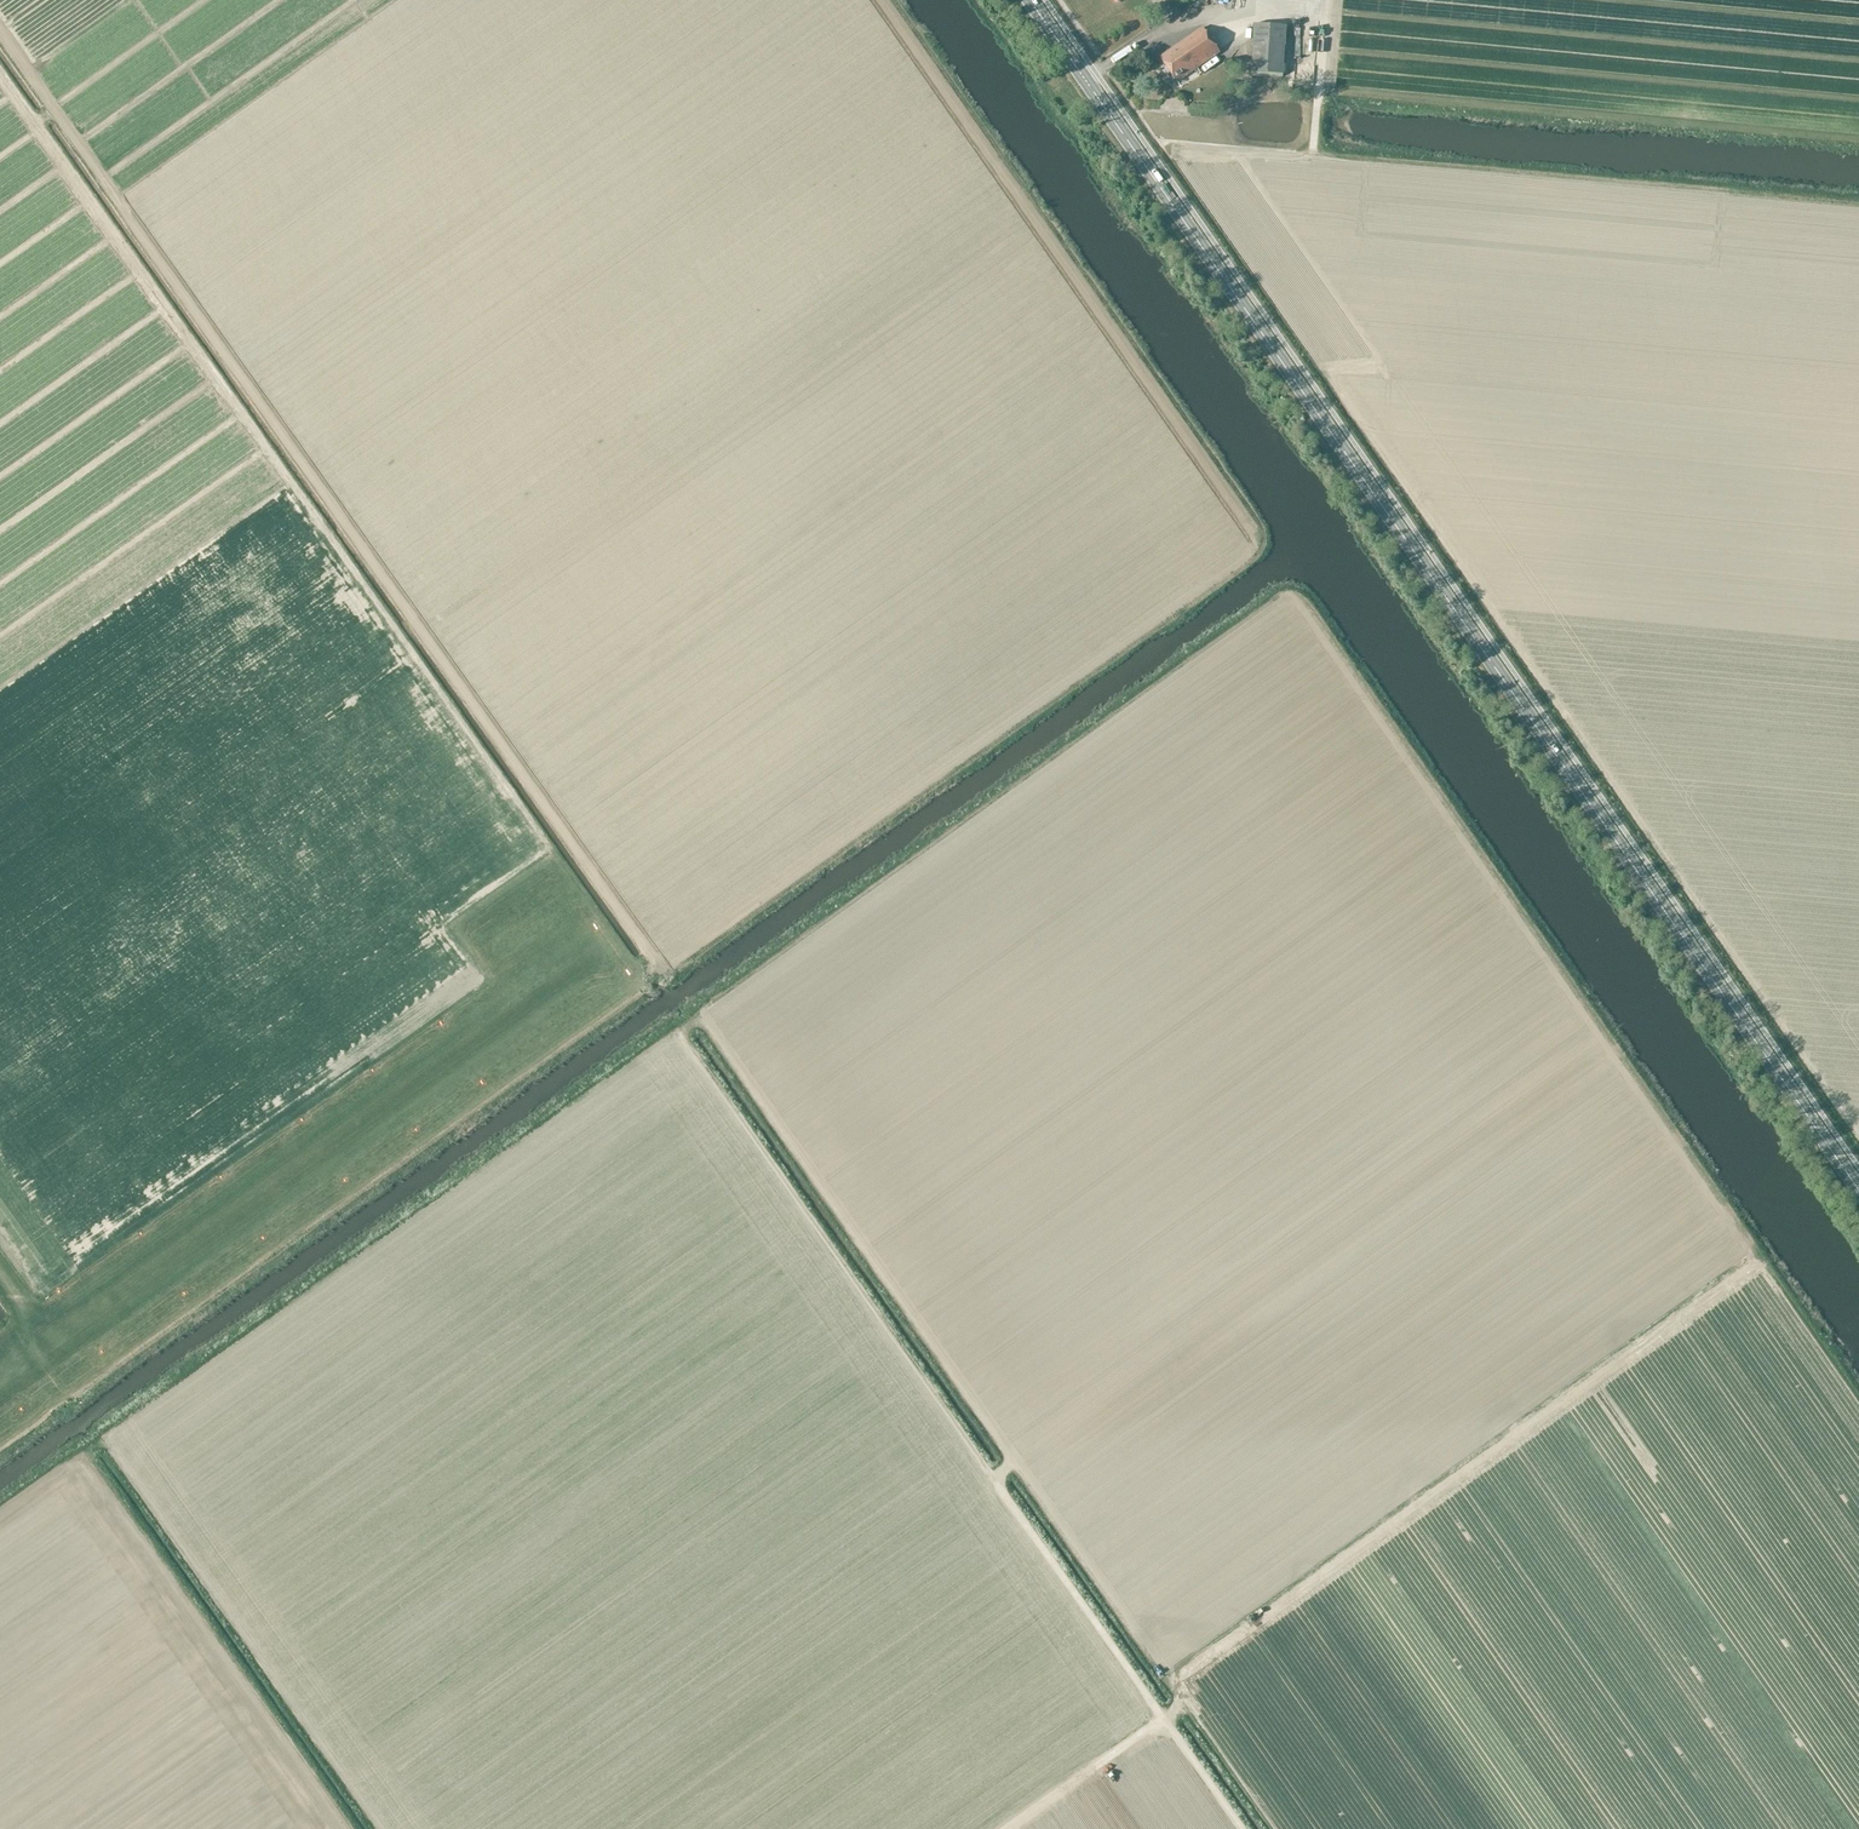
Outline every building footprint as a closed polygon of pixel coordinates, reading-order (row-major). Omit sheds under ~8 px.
[(1250,73),(1284,75),(1286,26),(1252,25),(1250,73)] [(1162,57),(1178,81),(1220,52),(1204,28),(1162,57)] [(1146,93),(1141,85),(1137,87),(1134,82),(1124,88),(1132,101),(1146,93)]
